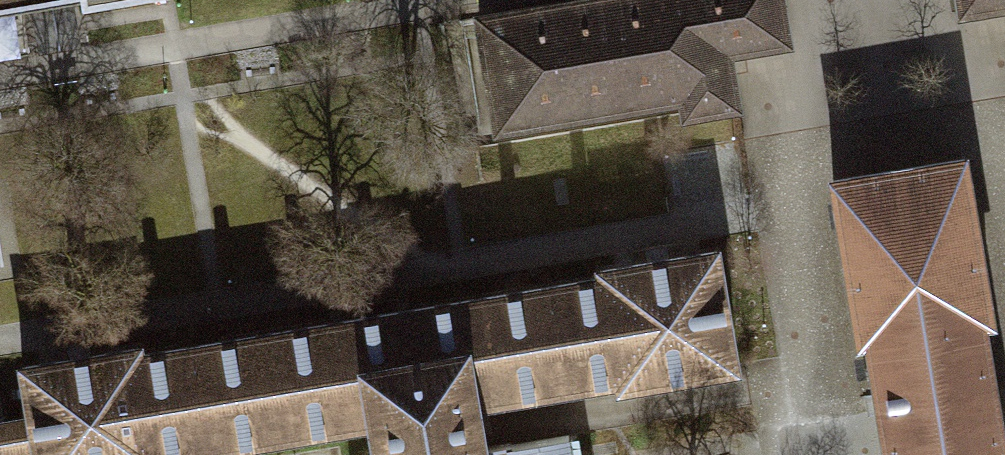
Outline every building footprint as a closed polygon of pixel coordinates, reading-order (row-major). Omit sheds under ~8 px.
[(473,14),(493,130),(678,98),(681,114),(737,105),(727,51),(786,41),(779,0),(553,0),(473,14)] [(958,12),(1004,5),(1004,0),(956,0),(958,12)] [(985,326),(992,324),(963,151),(824,174),(852,341),(862,340),(882,454),(1004,454),(1004,445),(985,326)] [(476,416),(615,393),(616,402),(742,381),(721,253),(596,273),(598,280),(146,355),(144,348),(8,371),(15,413),(22,454),(243,454),(358,436),(476,416)] [(15,413),(0,416),(0,454),(22,454),(15,413)] [(571,428),(501,440),(481,443),(476,416),(358,436),(361,454),(576,454),(571,428)]
